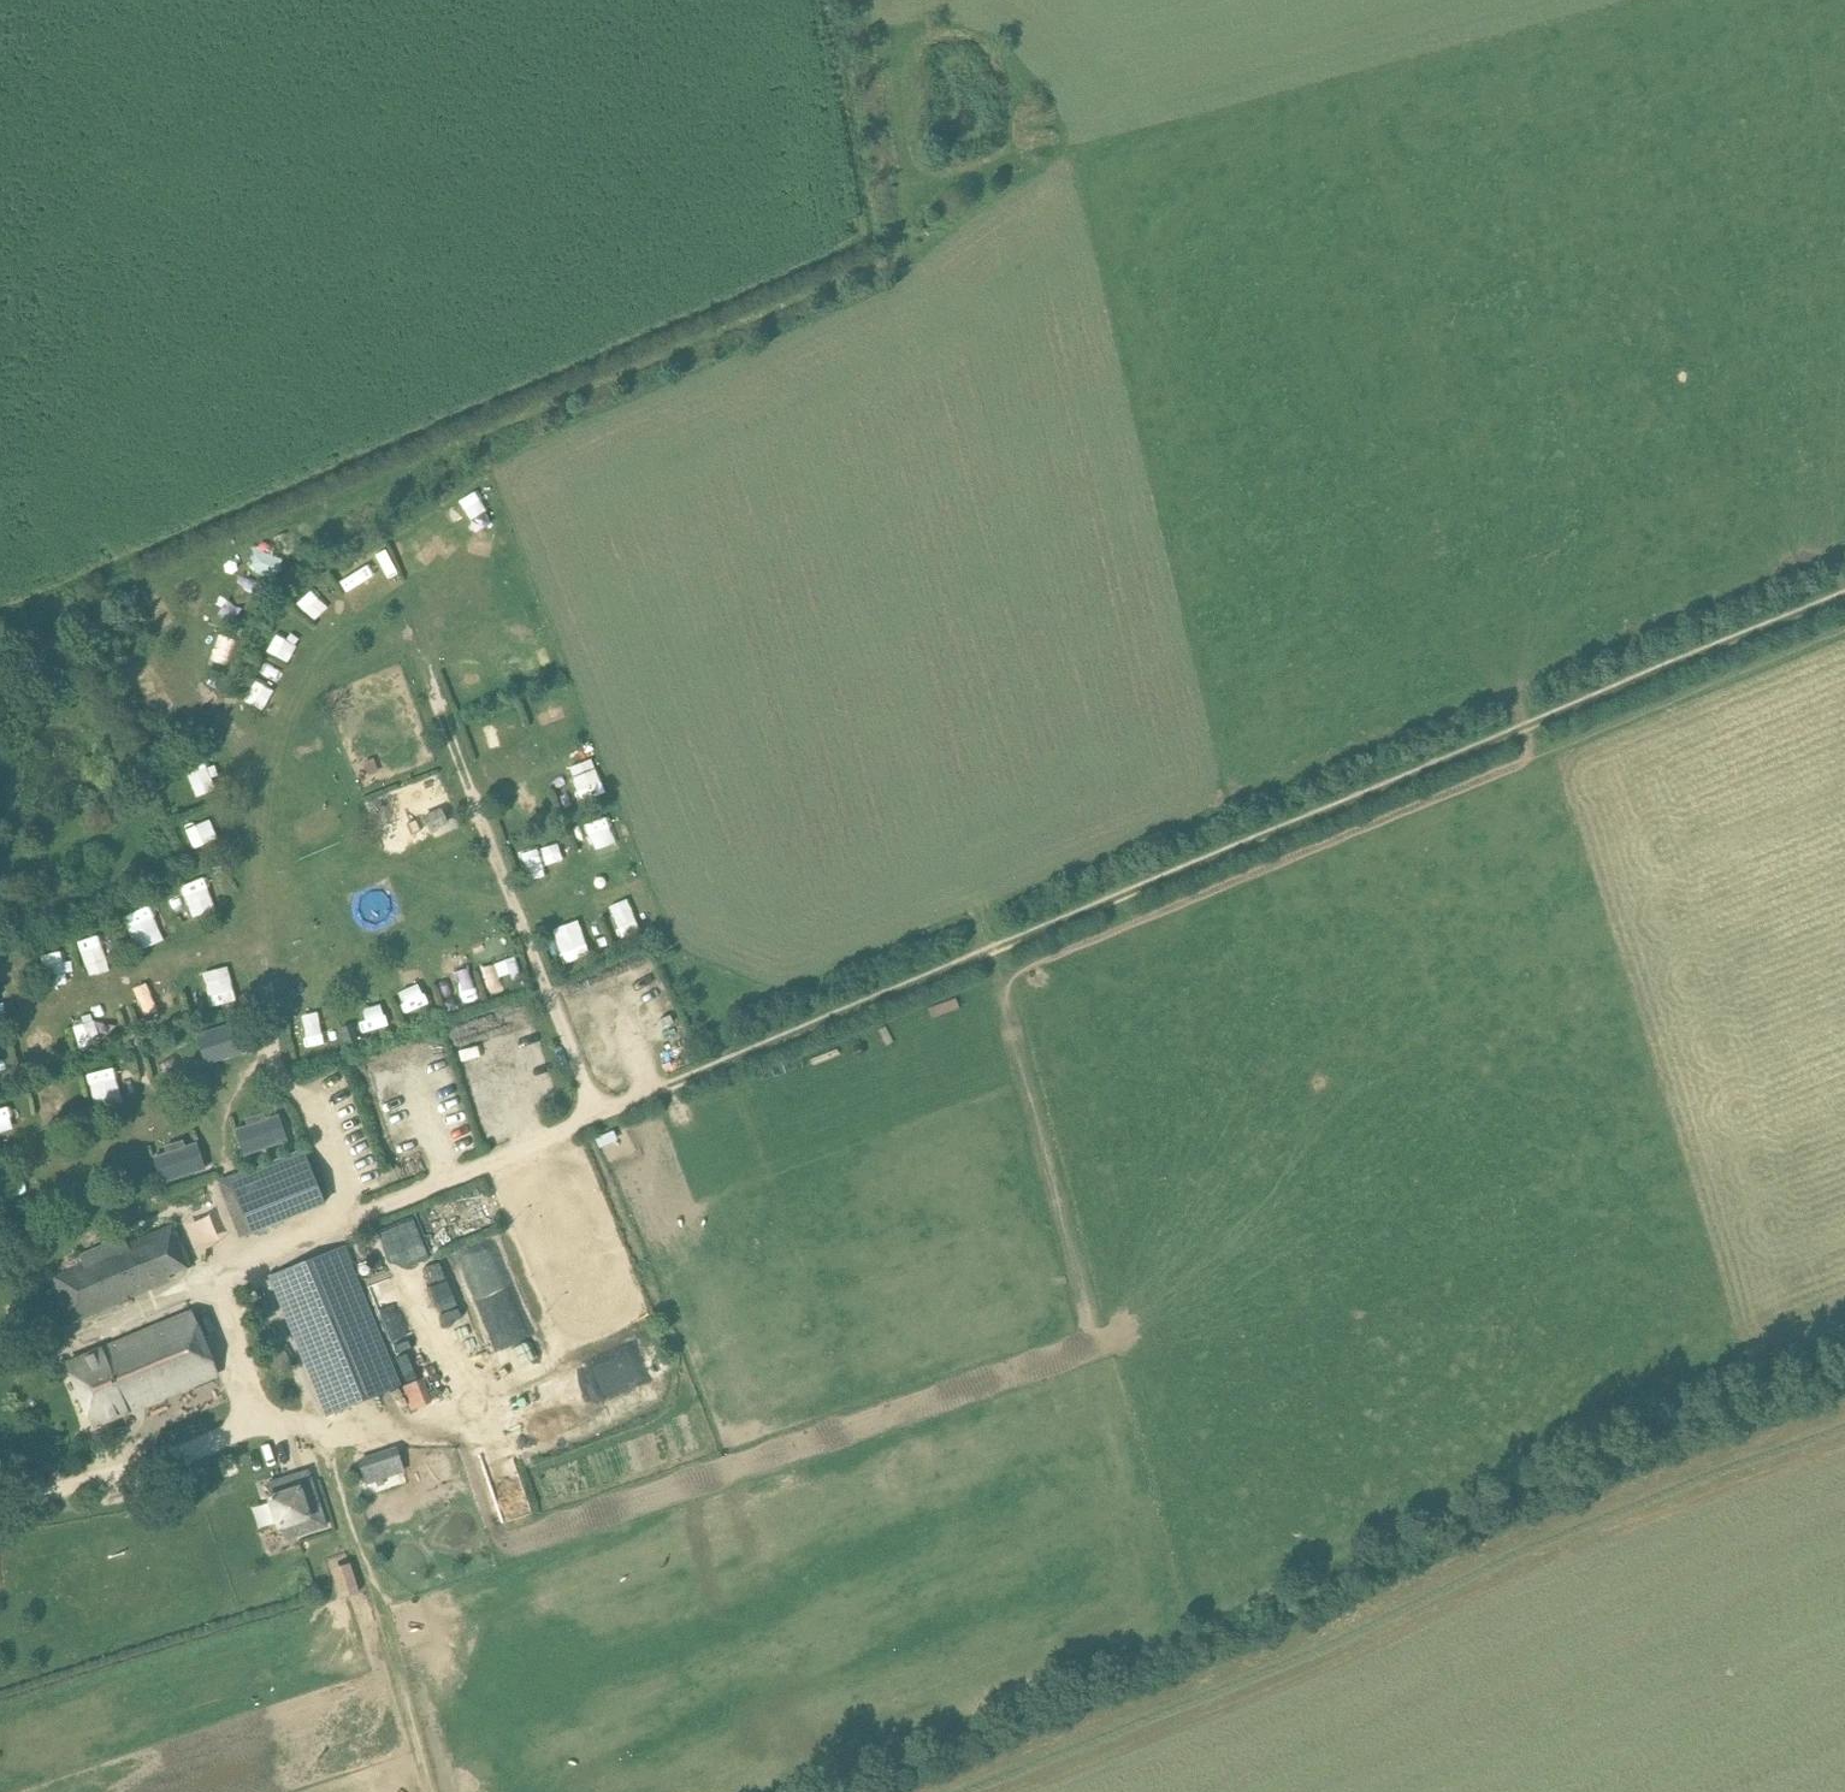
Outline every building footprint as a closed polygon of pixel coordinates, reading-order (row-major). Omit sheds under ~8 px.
[(273,629),(263,649),(285,661),(296,640),(273,629)] [(252,678),(239,699),(273,720),(286,698),(252,678)] [(196,796),(222,784),(207,752),(181,763),(196,796)] [(425,834),(417,816),(432,809),(428,797),(445,790),(436,771),(364,802),(386,851),(425,834)] [(426,831),(444,822),(437,807),(419,817),(426,831)] [(580,853),(607,844),(598,819),(572,828),(580,853)] [(191,846),(213,842),(210,822),(188,825),(191,846)] [(618,940),(638,931),(623,896),(602,904),(618,940)] [(142,946),(162,936),(147,903),(126,913),(142,946)] [(569,920),(546,929),(561,963),(583,954),(569,920)] [(498,951),(479,957),(491,992),(509,986),(498,951)] [(202,972),(208,1002),(235,997),(228,966),(202,972)] [(436,975),(446,1004),(471,996),(461,966),(436,975)] [(403,994),(410,1013),(423,1008),(416,989),(403,994)] [(148,1024),(171,1018),(164,994),(141,1001),(148,1024)] [(380,1003),(360,1008),(364,1029),(385,1025),(380,1003)] [(235,1023),(197,1035),(206,1064),(244,1052),(235,1023)] [(86,1075),(94,1106),(110,1102),(101,1071),(86,1075)] [(277,1112),(230,1121),(237,1156),(284,1147),(277,1112)] [(203,1171),(196,1140),(150,1151),(158,1182),(203,1171)] [(236,1233),(318,1208),(301,1154),(219,1179),(236,1233)] [(427,1252),(413,1216),(377,1230),(391,1266),(427,1252)] [(74,1322),(96,1312),(170,1276),(191,1267),(173,1225),(108,1252),(104,1259),(88,1265),(87,1261),(76,1267),(54,1277),(74,1322)] [(436,1267),(446,1290),(467,1281),(493,1341),(532,1324),(493,1233),(455,1249),(458,1257),(436,1267)] [(327,1415),(399,1386),(349,1262),(276,1292),(327,1415)] [(34,1301),(14,1311),(22,1326),(42,1317),(34,1301)] [(94,1426),(116,1417),(218,1374),(192,1312),(68,1364),(94,1426)] [(400,1383),(406,1408),(428,1403),(422,1377),(400,1383)] [(397,1450),(361,1462),(368,1483),(404,1470),(397,1450)] [(327,1529),(317,1482),(304,1485),(302,1475),(274,1481),(286,1538),(327,1529)] [(326,1568),(336,1598),(356,1592),(346,1561),(326,1568)]
